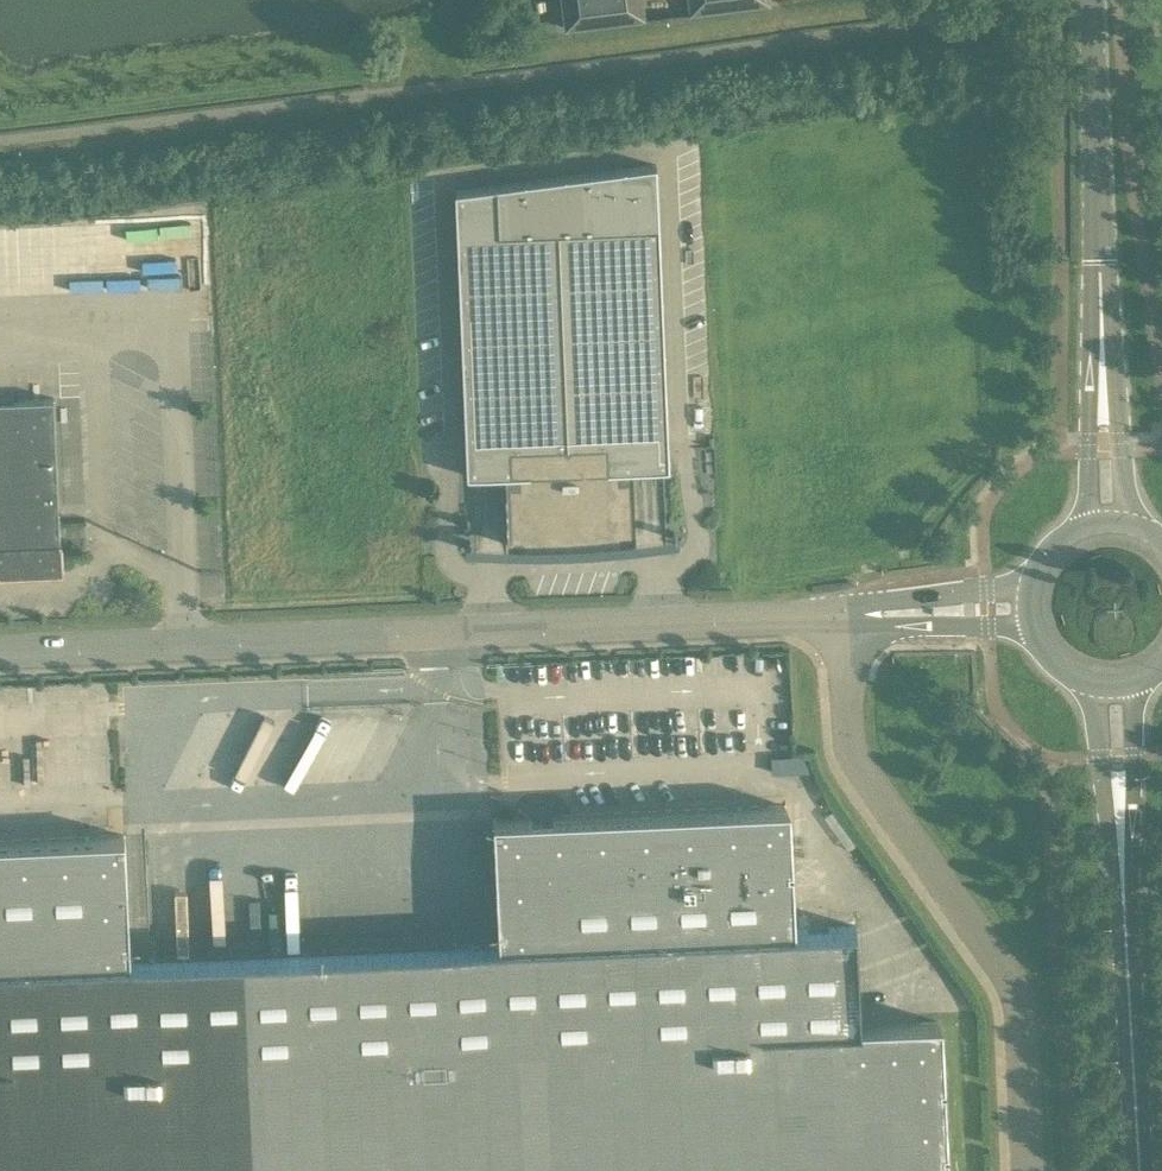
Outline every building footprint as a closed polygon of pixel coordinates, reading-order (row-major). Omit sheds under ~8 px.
[(563,30),(645,20),(643,0),(560,0),(563,30)] [(770,5),(769,0),(687,0),(689,15),(770,5)] [(669,467),(657,165),(455,192),(467,475),(505,474),(508,544),(540,549),(572,549),(603,546),(634,539),(631,469),(669,467)] [(63,570),(62,540),(60,540),(54,398),(0,400),(0,573),(63,570)] [(0,842),(0,1170),(945,1170),(938,1022),(862,1024),(857,926),(792,929),(786,806),(495,820),(501,943),(131,960),(126,836),(0,842)]
